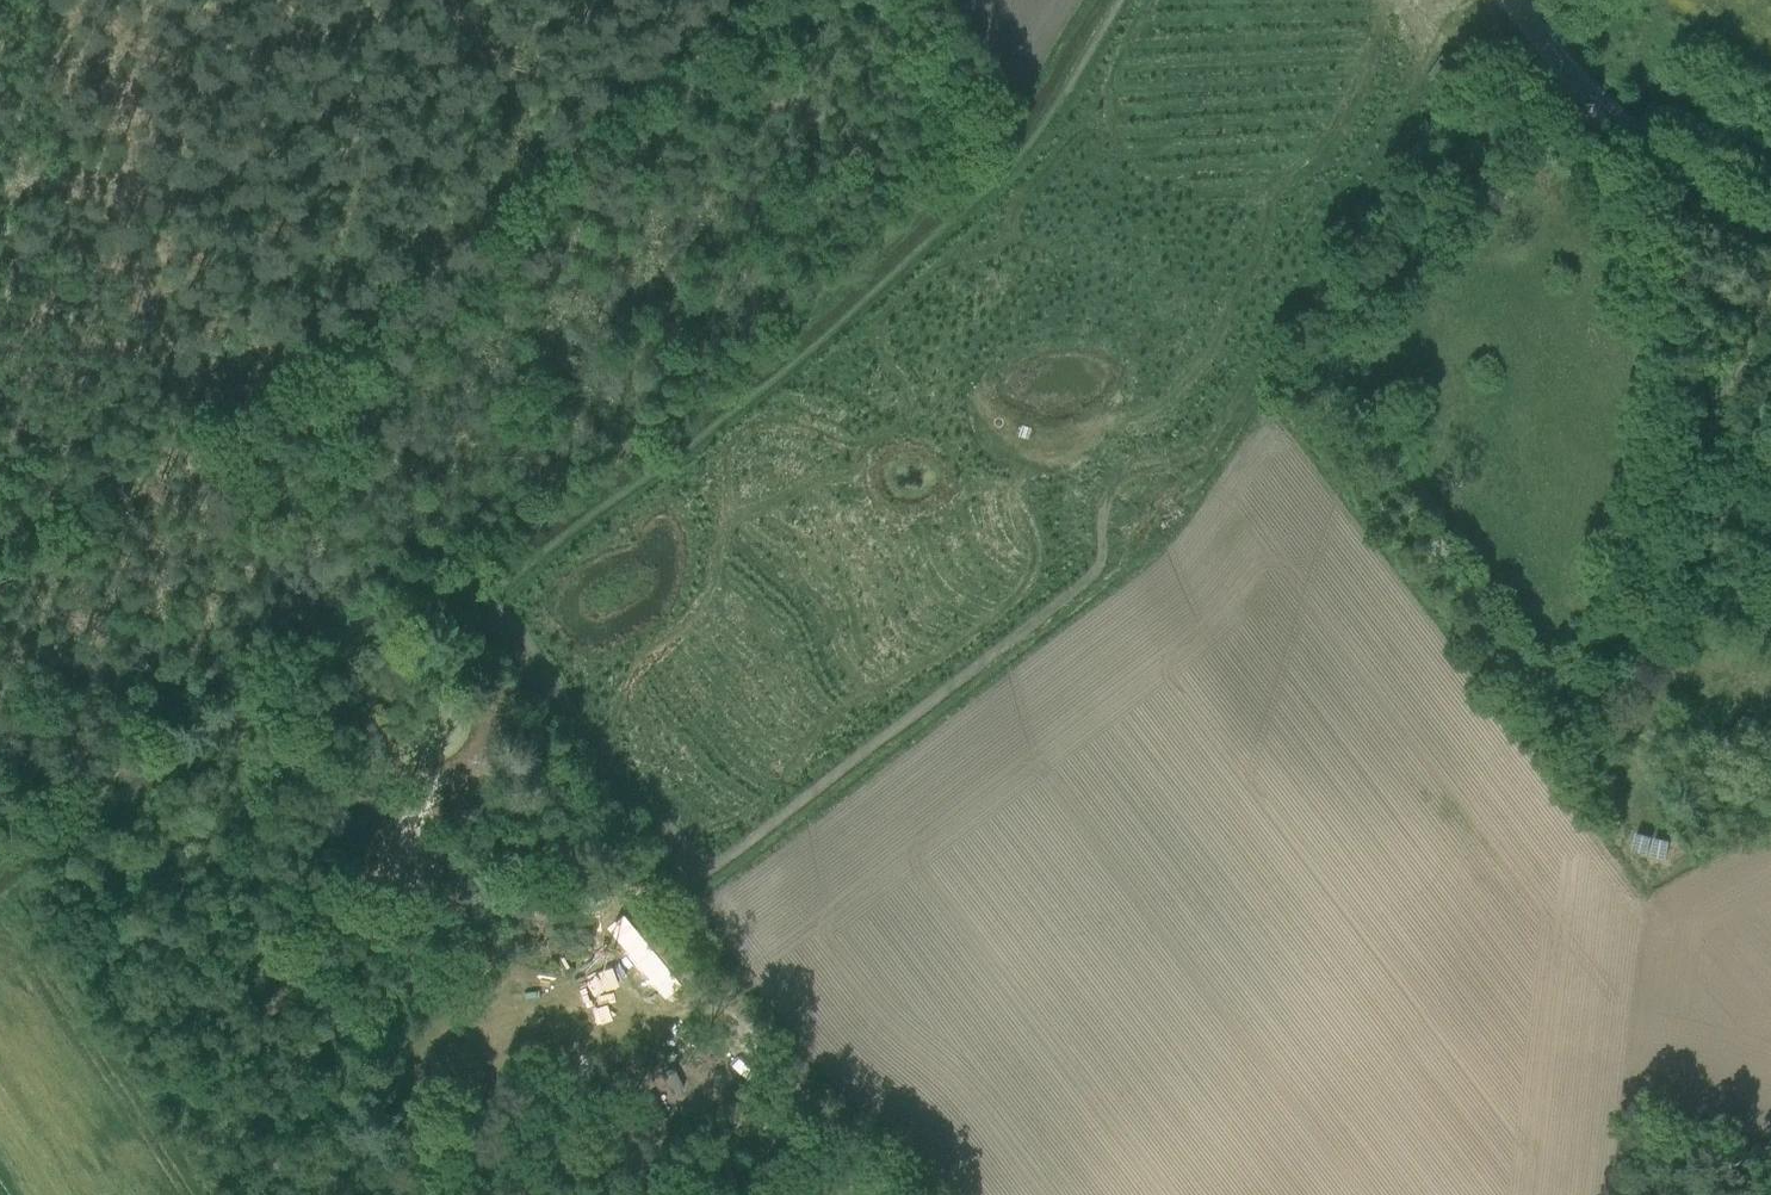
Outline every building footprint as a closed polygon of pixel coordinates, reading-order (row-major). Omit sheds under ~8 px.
[(1632,849),(1667,860),(1673,840),(1638,829),(1632,849)] [(597,915),(616,948),(631,939),(628,933),(647,922),(636,904),(617,914),(612,906),(597,915)] [(635,983),(632,984),(641,1000),(658,990),(650,975),(655,972),(647,958),(628,969),(635,983)]
